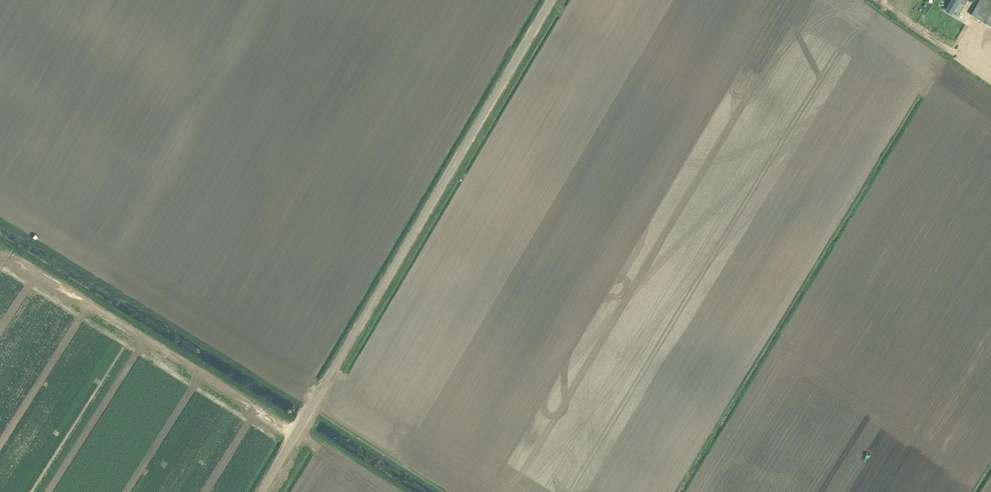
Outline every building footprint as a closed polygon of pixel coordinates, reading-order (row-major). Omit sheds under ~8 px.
[(946,10),(953,14),(960,1),(966,5),(968,0),(951,0),(946,10)] [(971,15),(983,22),(990,9),(990,0),(980,0),(971,15)]
